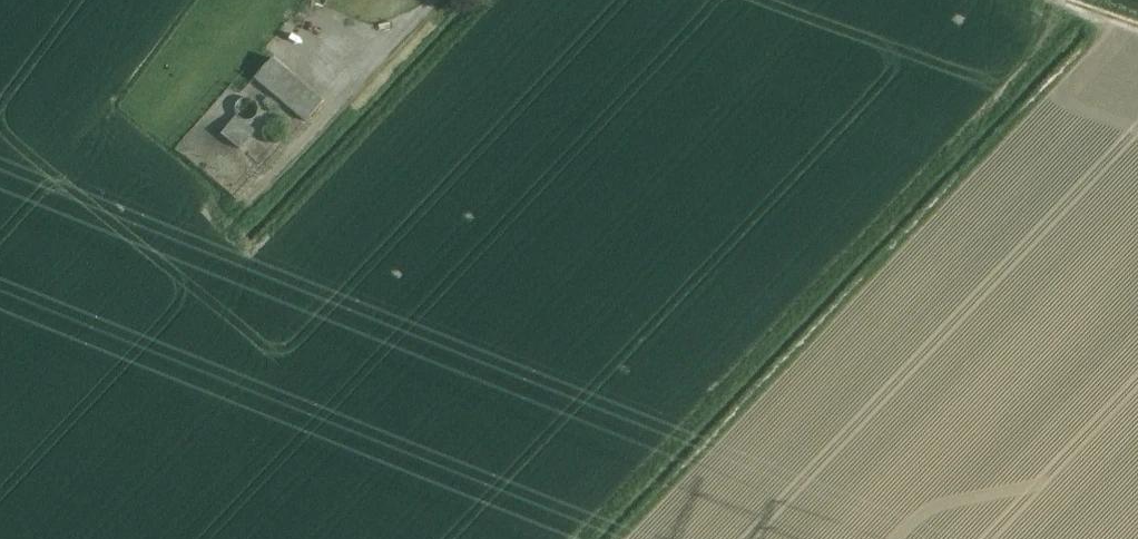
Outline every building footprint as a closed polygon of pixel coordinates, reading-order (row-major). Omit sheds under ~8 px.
[(305,122),(323,102),(271,57),(254,78),(305,122)] [(240,150),(250,137),(230,122),(220,134),(240,150)]
